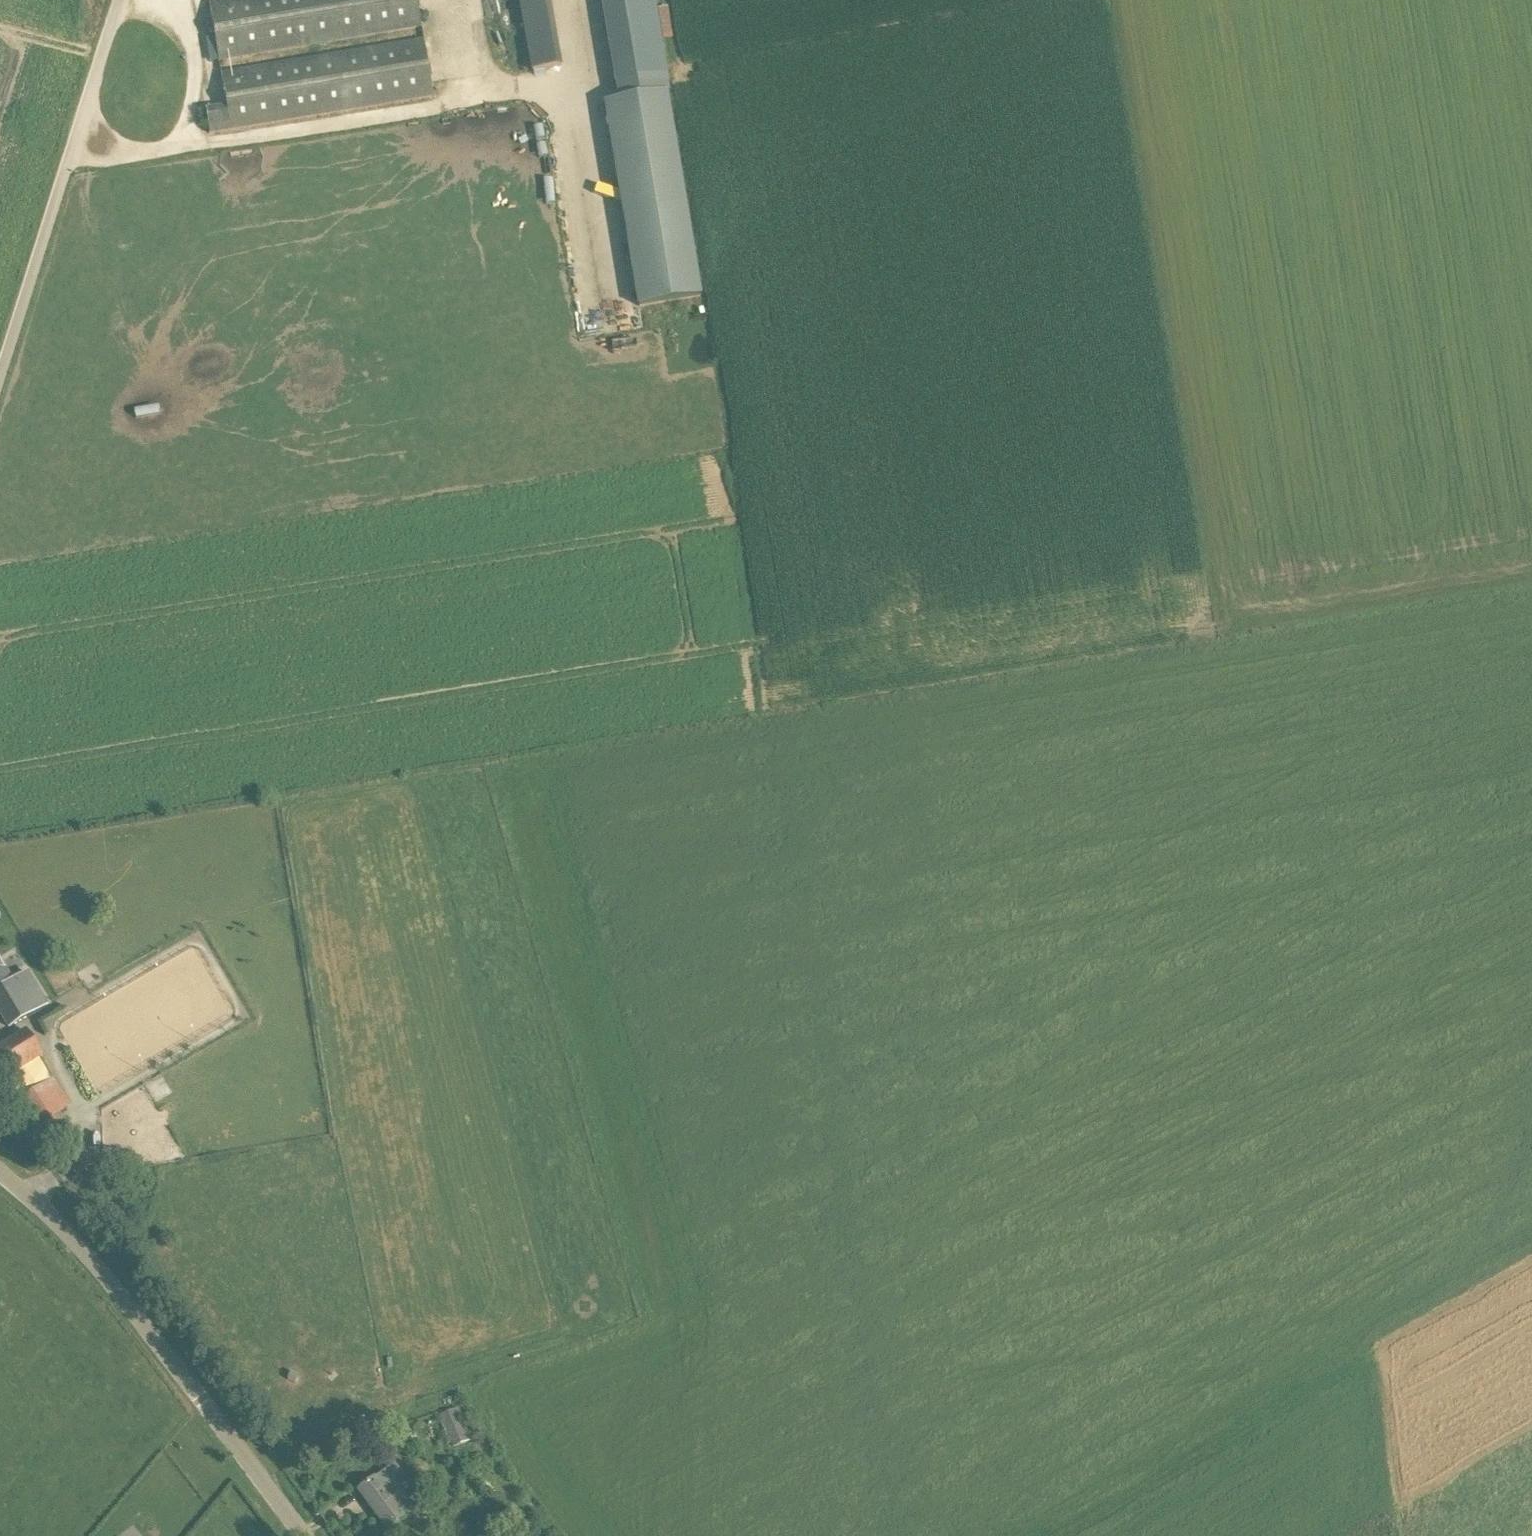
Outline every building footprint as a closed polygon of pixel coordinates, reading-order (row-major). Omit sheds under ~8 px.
[(417,0),(237,0),(209,5),(218,60),(421,25),(417,0)] [(532,71),(561,66),(549,0),(520,0),(532,71)] [(616,84),(664,76),(651,0),(602,0),(616,84)] [(209,133),(433,96),(423,39),(220,74),(226,107),(205,110),(209,133)] [(10,982),(0,965),(0,988),(10,982)] [(10,982),(0,988),(0,1012),(10,1029),(45,1008),(25,973),(10,982)] [(28,1086),(60,1066),(34,1027),(0,1047),(0,1078),(11,1096),(28,1086)] [(459,1408),(440,1415),(452,1447),(471,1440),(459,1408)] [(395,1464),(386,1471),(358,1491),(387,1530),(424,1503),(395,1464)]
